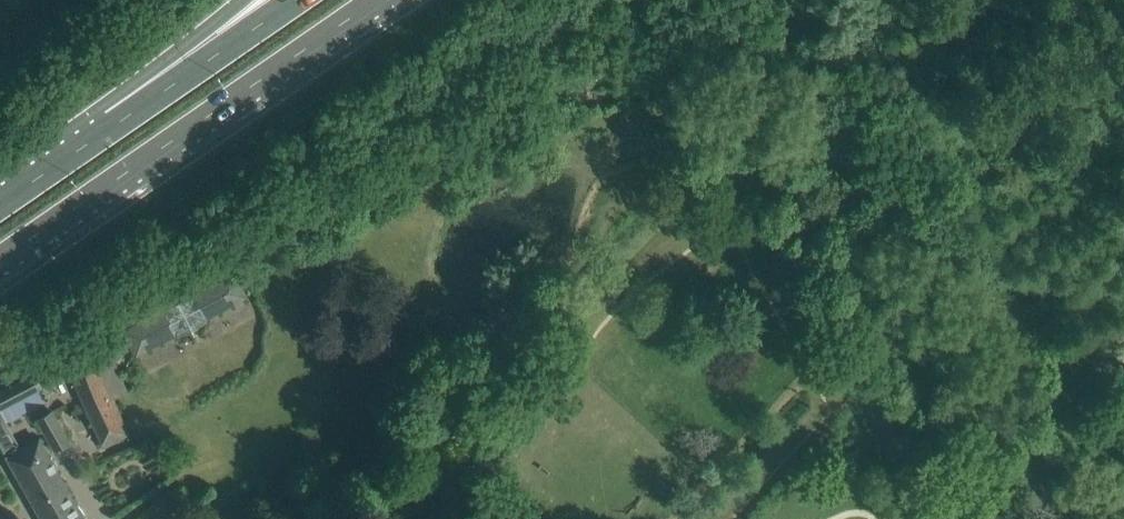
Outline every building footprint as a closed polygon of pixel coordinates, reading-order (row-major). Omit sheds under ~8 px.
[(120,330),(134,358),(248,297),(233,270),(120,330)] [(103,348),(65,361),(102,447),(130,435),(112,394),(122,389),(103,348)] [(51,452),(68,442),(51,410),(33,419),(51,452)] [(39,439),(7,457),(42,518),(84,518),(39,439)] [(163,508),(145,518),(170,518),(163,508)]
